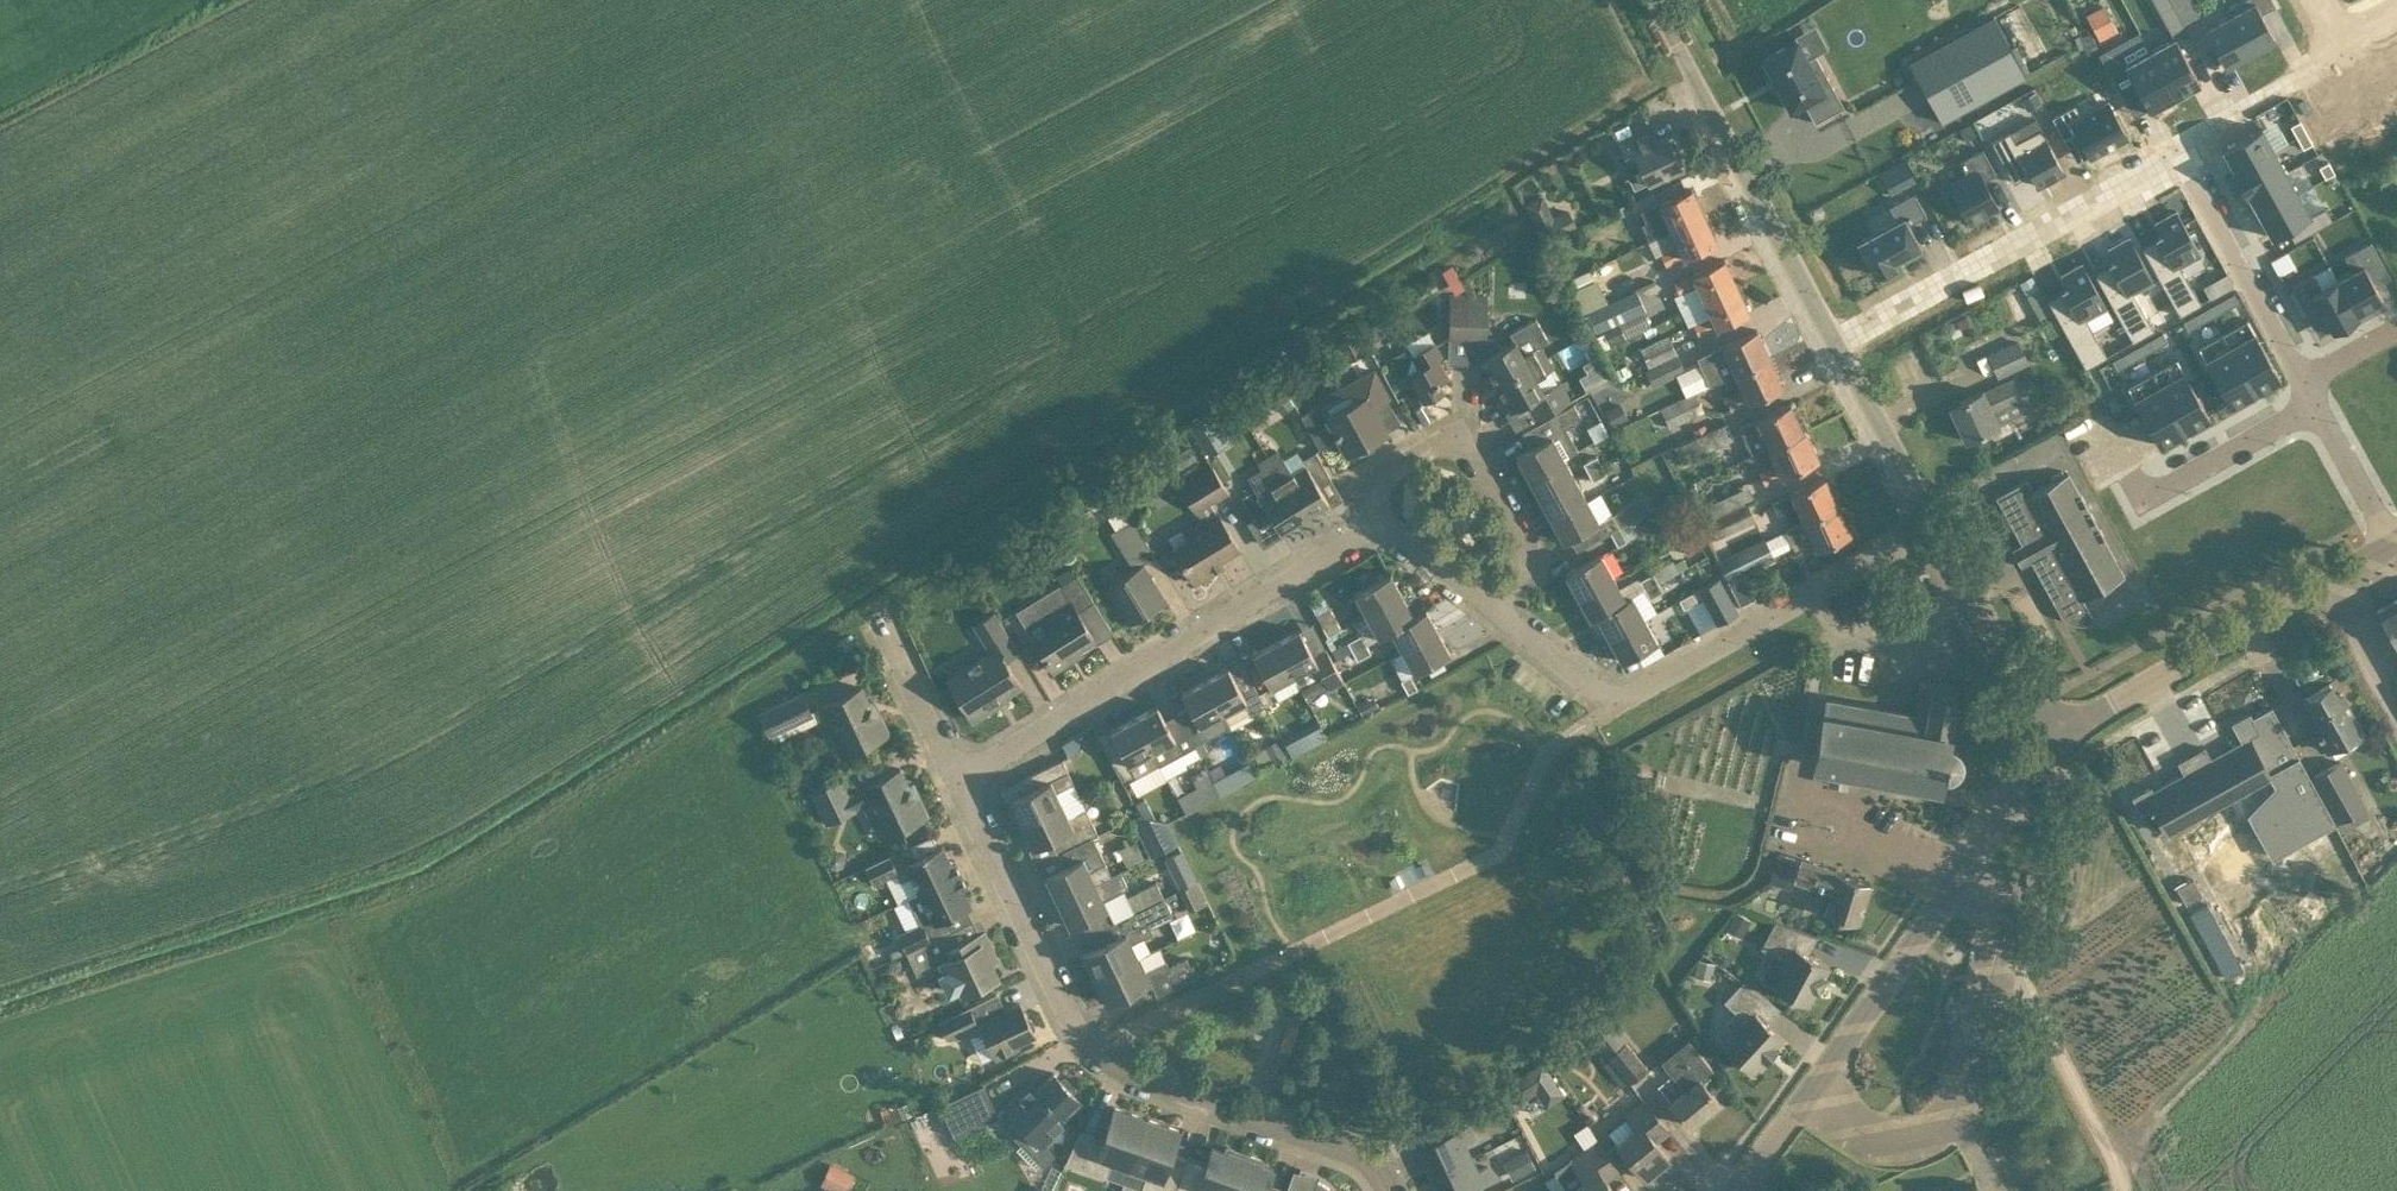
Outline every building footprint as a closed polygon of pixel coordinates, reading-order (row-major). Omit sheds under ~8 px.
[(1941,44),(1973,102),(2057,56),(2027,0),(2021,0),(1941,44)] [(2193,0),(2171,0),(2173,4),(2184,24),(2185,24),(2201,15),(2193,0)] [(2250,51),(2275,38),(2262,12),(2275,5),(2272,0),(2240,0),(2226,8),(2230,14),(2250,51)] [(2172,36),(2150,49),(2174,93),(2199,79),(2184,51),(2196,44),(2185,24),(2184,24),(2173,4),(2159,11),(2172,36)] [(2204,27),(2211,40),(2225,65),(2250,51),(2230,14),(2204,27)] [(1797,39),(1763,57),(1791,108),(1804,101),(1815,122),(1844,106),(1816,54),(1808,58),(1797,39)] [(2149,107),(2174,93),(2150,49),(2124,63),(2133,78),(2149,107)] [(2036,91),(2022,98),(2027,109),(2042,101),(2036,91)] [(2090,156),(2128,136),(2108,99),(2081,114),(2075,103),(2052,115),(2064,138),(2077,131),(2090,156)] [(2291,125),(2297,136),(2306,131),(2300,120),(2291,125)] [(2351,139),(2359,134),(2353,121),(2344,126),(2351,139)] [(1970,122),(1960,128),(1965,139),(1976,133),(1970,122)] [(1668,137),(1667,133),(1658,137),(1652,125),(1619,140),(1624,151),(1618,153),(1626,171),(1641,164),(1649,181),(1682,166),(1681,164),(1680,162),(1683,160),(1677,148),(1674,150),(1668,137)] [(2026,173),(2032,186),(2058,172),(2042,142),(2043,141),(2036,128),(2010,142),(2005,132),(1986,142),(1988,145),(2002,170),(2009,182),(2026,173)] [(2231,172),(2232,173),(2271,151),(2259,128),(2220,149),(2232,171),(2231,172)] [(2306,131),(2297,136),(2303,147),(2313,142),(2306,131)] [(1956,182),(1975,219),(2003,204),(1989,177),(2002,170),(1988,145),(1967,156),(1976,172),(1956,182)] [(2283,172),(2271,151),(2232,173),(2244,194),(2283,172)] [(2335,171),(2329,160),(2319,165),(2325,177),(2335,171)] [(1909,182),(1899,162),(1880,172),(1890,192),(1909,182)] [(2283,172),(2244,194),(2244,195),(2245,195),(2257,215),(2295,194),(2283,172)] [(1704,214),(1692,187),(1670,197),(1642,211),(1647,222),(1664,214),(1671,229),(1673,228),(1704,214)] [(1858,239),(1875,272),(1895,261),(1894,259),(1920,245),(1908,222),(1925,213),(1913,190),(1889,204),(1897,218),(1858,239)] [(1547,241),(1577,225),(1569,209),(1554,216),(1543,194),(1526,203),(1538,225),(1547,241)] [(2308,217),(2295,194),(2257,215),(2269,238),(2308,217)] [(2201,253),(2176,209),(2156,221),(2163,233),(2142,245),(2174,302),(2195,290),(2180,264),(2201,253)] [(1704,214),(1673,228),(1681,245),(1662,253),(1667,264),(1716,241),(1704,214)] [(2154,279),(2129,235),(2109,247),(2116,259),(2095,271),(2132,340),(2153,329),(2133,291),(2154,279)] [(2346,266),(2331,274),(2353,312),(2371,302),(2369,299),(2377,294),(2370,282),(2385,273),(2365,237),(2338,251),(2346,266)] [(2270,258),(2278,272),(2294,264),(2287,249),(2270,258)] [(1737,284),(1724,258),(1674,281),(1680,293),(1698,284),(1705,299),(1737,284)] [(2107,305),(2082,262),(2062,273),(2069,286),(2047,297),(2080,355),(2101,343),(2086,317),(2107,305)] [(1584,272),(1575,276),(1568,280),(1574,293),(1596,282),(1590,269),(1584,272)] [(2353,312),(2331,274),(2308,287),(2303,280),(2289,288),(2305,317),(2319,310),(2328,326),(2353,312)] [(2026,294),(2027,294),(2040,287),(2033,275),(2019,282),(2026,294)] [(1694,325),(1699,334),(1749,311),(1737,284),(1705,299),(1713,316),(1694,325)] [(1645,310),(1636,290),(1586,312),(1595,332),(1645,310)] [(2233,291),(2220,298),(2225,307),(2238,300),(2233,291)] [(2213,314),(2225,307),(2220,298),(2208,305),(2213,314)] [(1451,337),(1470,337),(1470,320),(1470,304),(1451,304),(1451,337)] [(1489,336),(1489,320),(1488,304),(1487,304),(1470,304),(1470,320),(1470,337),(1489,337),(1489,336)] [(2200,321),(2213,314),(2208,305),(2196,312),(2200,321)] [(2160,308),(2147,316),(2154,328),(2167,321),(2160,308)] [(2188,328),(2200,321),(2196,312),(2183,319),(2188,328)] [(1967,315),(1956,320),(1960,327),(1970,322),(1967,315)] [(1482,358),(1495,382),(1546,355),(1541,345),(1549,340),(1536,317),(1510,332),(1514,340),(1482,358)] [(2247,317),(2222,331),(2197,345),(2231,404),(2255,390),(2280,377),(2247,317)] [(1379,320),(1367,326),(1374,340),(1380,336),(1383,327),(1379,320)] [(1626,337),(1619,323),(1603,331),(1603,332),(1609,345),(1626,337)] [(1771,358),(1757,328),(1705,353),(1697,356),(1710,384),(1736,372),(1737,374),(1771,358)] [(2162,331),(2150,338),(2154,346),(2167,339),(2162,331)] [(1646,373),(1679,357),(1668,335),(1640,348),(1649,367),(1645,370),(1646,373)] [(2154,346),(2150,338),(2137,345),(2142,353),(2154,346)] [(1997,376),(2029,362),(2019,340),(1987,354),(1997,376)] [(1442,354),(1435,341),(1412,353),(1409,346),(1393,355),(1392,361),(1400,376),(1404,374),(1412,389),(1417,386),(1424,400),(1444,389),(1439,381),(1449,375),(1438,356),(1442,354)] [(2142,353),(2137,345),(2125,352),(2129,360),(2142,353)] [(2129,360),(2125,352),(2112,359),(2117,367),(2129,360)] [(1537,418),(1571,399),(1560,380),(1558,382),(1551,369),(1553,368),(1546,355),(1495,382),(1511,409),(1527,400),(1537,418)] [(2176,356),(2152,370),(2127,384),(2160,444),(2185,430),(2210,416),(2176,356)] [(1685,371),(1679,357),(1646,373),(1652,386),(1685,371)] [(1771,358),(1737,374),(1744,389),(1727,398),(1731,408),(1732,409),(1761,394),(1783,385),(1777,372),(1771,358)] [(1318,400),(1327,416),(1348,453),(1388,431),(1374,406),(1390,398),(1374,369),(1318,400)] [(1277,377),(1265,384),(1282,411),(1294,404),(1277,377)] [(1981,390),(1972,395),(1951,405),(1967,439),(1999,424),(1993,412),(2022,399),(2013,380),(1983,394),(1981,390)] [(2076,395),(2076,396),(2082,406),(2083,408),(2097,400),(2090,387),(2076,395)] [(1704,411),(1695,391),(1660,407),(1669,427),(1704,411)] [(1245,412),(1253,425),(1270,415),(1262,402),(1245,412)] [(1620,402),(1605,410),(1614,426),(1629,419),(1620,402)] [(1751,455),(1770,447),(1804,431),(1791,402),(1739,426),(1738,427),(1751,455)] [(1530,447),(1517,454),(1529,476),(1564,457),(1579,449),(1567,427),(1578,420),(1580,414),(1574,403),(1522,431),(1531,447),(1530,447)] [(1228,442),(1208,410),(1189,422),(1192,428),(1191,428),(1204,449),(1205,448),(1209,454),(1228,442)] [(1601,419),(1592,423),(1590,431),(1595,440),(1608,433),(1606,429),(1601,419)] [(1726,423),(1675,447),(1682,462),(1733,439),(1726,423)] [(1995,460),(2006,485),(2026,475),(2030,483),(2040,479),(2034,466),(2045,461),(2047,465),(2071,454),(2059,430),(1995,460)] [(1759,470),(1765,482),(1817,458),(1804,431),(1770,447),(1777,462),(1759,470)] [(1305,514),(1329,500),(1319,484),(1330,477),(1331,476),(1319,456),(1315,451),(1303,458),(1306,464),(1292,472),(1284,458),(1274,464),(1305,514)] [(1281,529),(1305,514),(1274,464),(1268,454),(1257,461),(1261,468),(1248,475),(1256,488),(1243,496),(1258,521),(1271,513),(1281,529)] [(1583,462),(1588,471),(1601,464),(1596,455),(1583,462)] [(1576,478),(1564,457),(1529,476),(1541,497),(1576,478)] [(1606,472),(1601,464),(1588,471),(1593,480),(1606,472)] [(1196,508),(1202,519),(1184,529),(1189,536),(1173,546),(1195,582),(1214,571),(1210,565),(1239,546),(1217,509),(1215,510),(1209,500),(1228,489),(1215,465),(1180,485),(1194,509),(1196,508)] [(2050,476),(2053,480),(2065,473),(2062,469),(2050,476)] [(2087,622),(2096,617),(2095,616),(2094,617),(2083,598),(2125,574),(2068,472),(2033,491),(2027,479),(1996,495),(2022,542),(2031,560),(2060,611),(2067,619),(2076,623),(2087,622)] [(1838,504),(1825,475),(1772,500),(1778,512),(1796,504),(1804,520),(1838,504)] [(1140,499),(1148,486),(1135,478),(1127,491),(1140,499)] [(1588,499),(1576,478),(1541,497),(1553,519),(1588,499)] [(1706,520),(1746,501),(1754,497),(1748,485),(1695,511),(1701,523),(1706,520)] [(1612,513),(1620,526),(1632,519),(1651,510),(1650,509),(1644,497),(1623,508),(1612,513)] [(1564,540),(1600,521),(1588,499),(1553,519),(1564,540)] [(1755,520),(1746,501),(1706,520),(1716,539),(1755,520)] [(1804,520),(1785,529),(1798,556),(1851,531),(1838,504),(1804,520)] [(1108,517),(1115,527),(1110,530),(1133,567),(1105,585),(1129,623),(1167,600),(1144,563),(1156,555),(1132,517),(1127,520),(1121,509),(1108,517)] [(1604,518),(1611,531),(1620,526),(1612,513),(1603,518),(1604,518)] [(1639,533),(1632,519),(1620,526),(1627,539),(1639,533)] [(1627,539),(1620,526),(1611,531),(1618,544),(1627,539)] [(1774,558),(1764,538),(1719,561),(1728,580),(1774,558)] [(1614,576),(1601,553),(1566,572),(1579,595),(1614,576)] [(1062,584),(1077,574),(1072,565),(1056,575),(1062,584)] [(1640,579),(1645,589),(1658,582),(1653,572),(1640,579)] [(1355,592),(1367,614),(1403,595),(1391,573),(1355,592)] [(1079,651),(1081,650),(1079,647),(1095,637),(1078,610),(1094,600),(1078,574),(1077,574),(1062,584),(1060,584),(1071,601),(1043,618),(1048,625),(1032,635),(1054,670),(1080,653),(1079,651)] [(1626,598),(1614,576),(1579,595),(1591,619),(1598,615),(1633,596),(1632,594),(1626,598)] [(1684,608),(1705,596),(1723,587),(1718,578),(1679,598),(1684,608)] [(1663,590),(1658,582),(1645,589),(1650,597),(1663,590)] [(1403,595),(1367,614),(1378,635),(1391,628),(1414,615),(1403,595)] [(1633,596),(1598,615),(1610,638),(1645,618),(1633,596)] [(2377,609),(2396,645),(2396,598),(2377,609)] [(1342,628),(1337,618),(1330,606),(1317,614),(1328,635),(1342,628)] [(1396,654),(1403,650),(1438,630),(1427,608),(1414,615),(1391,628),(1397,638),(1389,642),(1396,654)] [(986,655),(948,678),(974,719),(993,707),(994,701),(1021,685),(1005,659),(1019,650),(995,612),(974,625),(988,647),(986,655)] [(1658,640),(1645,618),(1610,638),(1623,660),(1658,640)] [(1295,675),(1294,675),(1295,677),(1300,687),(1301,687),(1322,675),(1328,687),(1330,689),(1344,681),(1325,647),(1314,653),(1301,630),(1300,628),(1277,640),(1295,675)] [(1410,674),(1415,671),(1416,673),(1429,664),(1450,652),(1438,630),(1403,650),(1396,654),(1390,657),(1402,678),(1410,674)] [(1347,641),(1352,649),(1357,659),(1371,652),(1361,634),(1347,641)] [(1294,675),(1295,675),(1277,640),(1253,653),(1272,687),(1294,675)] [(1206,679),(1224,713),(1230,723),(1256,709),(1264,705),(1238,657),(1225,664),(1227,667),(1206,679)] [(1401,679),(1408,693),(1417,688),(1410,674),(1402,678),(1401,679)] [(1189,704),(1175,712),(1193,745),(1194,745),(1193,743),(1208,736),(1209,737),(1231,725),(1230,723),(1224,713),(1206,679),(1182,691),(1189,704)] [(1950,734),(1958,687),(1922,681),(1916,714),(1826,698),(1823,712),(1822,712),(1813,762),(1831,766),(1828,782),(1848,786),(1851,769),(1942,785),(1944,775),(1952,775),(1958,770),(1962,763),(1962,755),(1957,748),(1949,744),(1951,735),(1950,734)] [(2329,750),(2363,731),(2341,692),(2336,694),(2330,682),(2306,695),(2323,726),(2317,730),(2329,750)] [(874,703),(873,702),(870,703),(862,686),(820,706),(843,755),(890,733),(875,702),(874,703)] [(770,734),(813,714),(803,692),(760,713),(770,734)] [(1358,704),(1362,713),(1371,709),(1367,699),(1358,704)] [(1158,704),(1134,717),(1160,765),(1182,753),(1174,739),(1176,738),(1158,704)] [(1264,705),(1256,709),(1260,716),(1268,712),(1264,705)] [(2246,814),(2271,857),(2335,822),(2336,823),(2337,823),(2310,775),(2283,727),(2272,706),(2271,707),(2272,708),(2254,718),(2250,712),(2232,722),(2242,740),(2211,757),(2205,746),(2178,761),(2184,772),(2154,789),(2151,785),(2133,796),(2142,812),(2152,806),(2166,831),(2267,774),(2273,786),(2246,814)] [(1159,765),(1160,765),(1134,717),(1111,729),(1121,748),(1108,755),(1124,783),(1158,763),(1159,765)] [(1304,750),(1294,732),(1282,738),(1292,756),(1304,750)] [(1265,745),(1273,760),(1287,753),(1279,738),(1265,745)] [(1195,744),(1196,745),(1195,745),(1200,755),(1208,751),(1202,740),(1195,744)] [(1022,822),(1063,803),(1057,790),(1074,782),(1063,758),(1027,775),(1033,787),(1007,800),(1016,819),(1019,817),(1022,822)] [(2310,775),(2337,823),(2367,806),(2340,758),(2310,775)] [(1248,759),(1213,778),(1221,794),(1256,774),(1248,759)] [(912,784),(912,783),(909,784),(901,767),(858,787),(860,790),(849,795),(841,777),(812,790),(828,823),(856,809),(855,806),(865,801),(882,836),(928,814),(914,783),(912,784)] [(1220,794),(1212,779),(1198,787),(1179,797),(1187,812),(1220,794)] [(1136,803),(1142,815),(1157,819),(1145,797),(1136,803)] [(1063,803),(1022,822),(1024,827),(1021,829),(1030,848),(1056,836),(1063,850),(1099,833),(1086,807),(1069,816),(1063,803)] [(1157,852),(1178,842),(1169,822),(1168,822),(1157,819),(1142,815),(1140,814),(1157,852)] [(955,861),(954,859),(951,861),(943,844),(936,847),(916,857),(910,844),(866,865),(874,882),(886,877),(897,871),(901,880),(912,875),(920,892),(962,872),(956,860),(955,861)] [(836,850),(830,853),(828,859),(831,865),(837,868),(843,865),(845,859),(843,853),(836,850)] [(1791,887),(1794,876),(1834,889),(1827,911),(1857,921),(1871,880),(1779,851),(1770,880),(1791,887)] [(1052,902),(1112,874),(1105,861),(1089,869),(1083,856),(1046,874),(1053,887),(1047,890),(1052,902)] [(1197,880),(1190,864),(1178,870),(1185,885),(1197,880)] [(899,934),(900,935),(907,950),(952,929),(946,916),(965,907),(967,906),(972,904),(964,887),(967,886),(966,885),(967,884),(962,872),(920,892),(928,909),(918,914),(922,923),(911,928),(899,934)] [(1118,887),(1112,874),(1052,902),(1058,915),(1064,912),(1071,925),(1108,908),(1102,895),(1118,887)] [(2193,878),(2190,879),(2178,886),(2176,887),(2185,904),(2202,894),(2193,878)] [(1134,911),(1164,896),(1157,880),(1127,895),(1134,911)] [(1113,921),(1120,935),(1084,952),(1089,962),(1085,963),(1092,978),(1139,956),(1150,950),(1143,937),(1153,931),(1151,926),(1173,915),(1164,896),(1134,911),(1113,921)] [(2191,912),(2197,923),(2213,913),(2207,902),(2191,912)] [(1751,918),(1737,910),(1726,929),(1741,937),(1751,918)] [(2220,924),(2213,913),(2197,923),(2203,933),(2220,924)] [(1788,961),(1775,985),(1808,1003),(1817,987),(1818,988),(1825,974),(1824,974),(1830,964),(1809,953),(1819,934),(1775,920),(1761,946),(1788,961)] [(2226,935),(2220,924),(2203,933),(2209,944),(2226,935)] [(998,958),(985,931),(984,932),(983,930),(958,942),(952,929),(907,950),(918,973),(942,962),(955,989),(961,987),(963,992),(972,988),(975,989),(978,988),(983,986),(986,984),(989,982),(991,979),(999,975),(992,961),(998,958)] [(2226,935),(2209,944),(2215,955),(2232,946),(2226,935)] [(2221,966),(2238,956),(2232,946),(2215,955),(2221,966)] [(1157,994),(1196,976),(1187,956),(1169,965),(1167,959),(1145,969),(1139,956),(1092,978),(1100,993),(1103,991),(1107,1001),(1150,980),(1157,994)] [(2238,956),(2221,966),(2227,976),(2244,967),(2238,956)] [(1715,962),(1698,958),(1695,972),(1712,975),(1715,962)] [(1766,1021),(1780,1007),(1743,980),(1724,999),(1736,1010),(1747,1020),(1726,1043),(1725,1044),(1753,1070),(1765,1056),(1766,1057),(1777,1046),(1773,1043),(1781,1035),(1766,1021)] [(1017,1040),(1035,1032),(1021,1002),(981,1021),(973,1003),(939,1020),(948,1038),(985,1031),(996,1056),(1019,1045),(1017,1040)] [(1625,1040),(1617,1031),(1599,1047),(1606,1057),(1608,1055),(1625,1040)] [(1562,1070),(1565,1067),(1558,1060),(1570,1047),(1557,1035),(1542,1052),(1562,1070)] [(1661,1060),(1672,1074),(1684,1089),(1670,1100),(1689,1124),(1719,1100),(1703,1080),(1715,1070),(1700,1052),(1689,1038),(1661,1060)] [(1631,1082),(1648,1068),(1625,1040),(1608,1055),(1631,1082)] [(1542,1060),(1507,1083),(1519,1101),(1536,1090),(1555,1078),(1542,1060)] [(1062,1114),(1079,1098),(1073,1090),(1075,1086),(1066,1076),(1061,1078),(1054,1071),(1038,1086),(1032,1079),(1005,1105),(1031,1132),(1022,1140),(1042,1161),(1052,1152),(1044,1144),(1068,1121),(1062,1114)] [(940,1103),(940,1104),(955,1135),(956,1135),(955,1133),(997,1113),(983,1084),(985,1084),(984,1082),(940,1103)] [(1629,1107),(1641,1098),(1631,1086),(1619,1096),(1629,1107)] [(1625,1116),(1608,1131),(1646,1177),(1670,1158),(1651,1135),(1664,1125),(1668,1129),(1669,1129),(1644,1098),(1624,1115),(1625,1116)] [(902,1116),(897,1106),(898,1105),(897,1101),(881,1109),(887,1123),(902,1116)] [(912,1113),(907,1101),(897,1106),(902,1117),(903,1117),(912,1113)] [(1114,1158),(1131,1164),(1147,1117),(1115,1106),(1104,1137),(1081,1129),(1066,1161),(1107,1175),(1114,1158)] [(1147,1117),(1131,1164),(1148,1170),(1142,1188),(1151,1190),(1176,1190),(1188,1157),(1171,1151),(1180,1128),(1147,1117)] [(1419,1131),(1409,1135),(1414,1146),(1416,1150),(1419,1149),(1431,1175),(1470,1157),(1463,1142),(1474,1136),(1468,1124),(1444,1136),(1438,1122),(1419,1131)] [(1575,1131),(1581,1140),(1585,1146),(1598,1138),(1593,1131),(1587,1122),(1575,1131)] [(1606,1150),(1598,1138),(1585,1146),(1569,1158),(1570,1159),(1583,1178),(1566,1189),(1567,1190),(1615,1190),(1606,1178),(1619,1169),(1607,1151),(1606,1150)] [(1213,1145),(1207,1162),(1190,1156),(1191,1153),(1190,1153),(1188,1157),(1176,1190),(1231,1190),(1245,1152),(1228,1145),(1226,1150),(1213,1145)] [(1527,1148),(1510,1157),(1519,1175),(1536,1166),(1527,1148)] [(1287,1188),(1286,1187),(1285,1189),(1268,1184),(1274,1167),(1261,1162),(1262,1158),(1245,1152),(1231,1190),(1286,1190),(1287,1188)] [(1431,1175),(1439,1190),(1465,1190),(1493,1177),(1486,1165),(1477,1170),(1470,1157),(1431,1175)] [(849,1173),(830,1163),(822,1181),(841,1190),(849,1173)] [(1286,1190),(1300,1190),(1289,1187),(1295,1169),(1294,1169),(1287,1188),(1286,1190)] [(1318,1179),(1313,1190),(1333,1190),(1330,1186),(1318,1179)]
